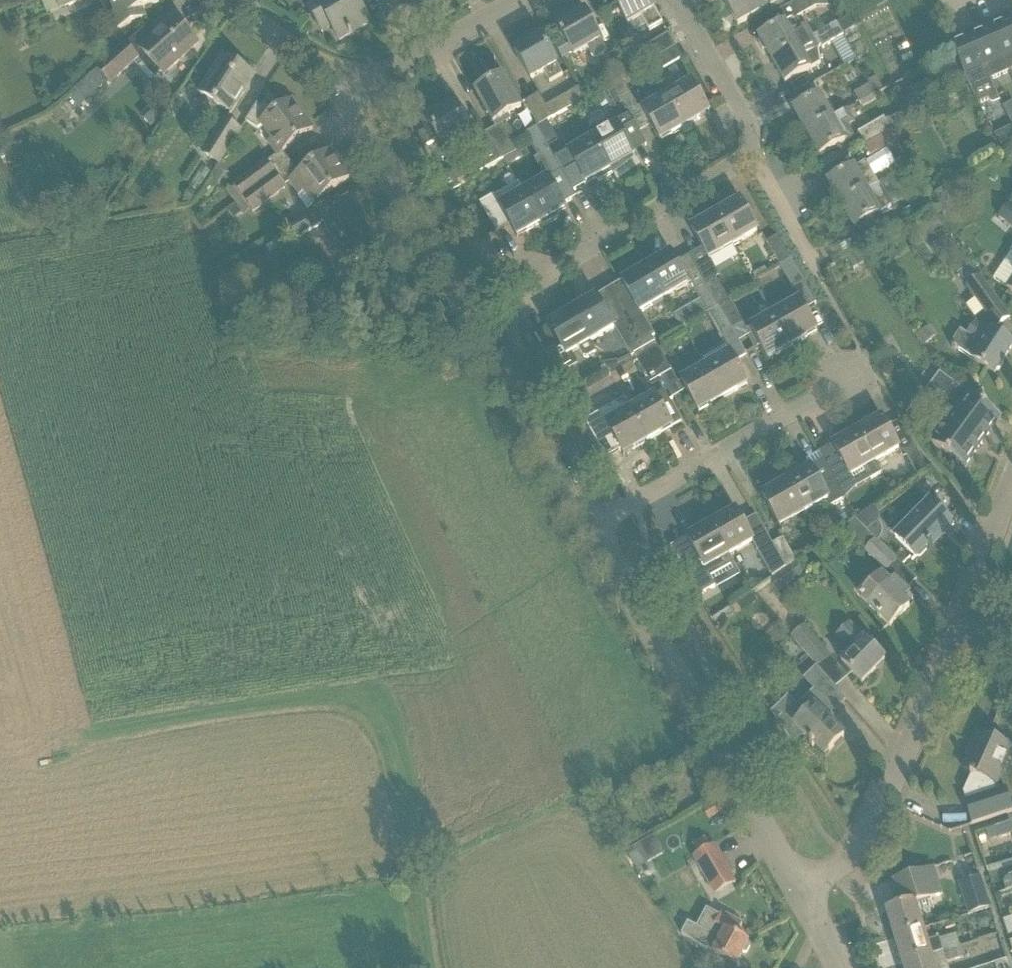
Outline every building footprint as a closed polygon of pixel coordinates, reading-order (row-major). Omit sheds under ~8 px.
[(84,0),(56,0),(60,10),(84,0)] [(114,15),(112,16),(117,30),(145,18),(142,11),(160,3),(159,0),(108,0),(114,15)] [(307,9),(318,27),(327,22),(339,42),(369,24),(355,0),(336,0),(335,0),(322,0),(307,9)] [(377,6),(387,23),(411,9),(406,0),(374,0),(377,6)] [(622,15),(628,25),(641,18),(649,32),(662,25),(648,0),(613,0),(622,15)] [(738,26),(767,9),(780,2),(779,0),(723,0),(738,26)] [(791,4),(798,17),(826,2),(825,0),(799,0),(791,4)] [(558,28),(568,45),(574,56),(587,48),(594,61),(607,53),(584,13),(558,28)] [(849,16),(837,22),(855,60),(867,54),(849,16)] [(776,29),(759,39),(772,62),(798,47),(814,38),(813,37),(806,25),(802,28),(796,18),(785,25),(776,29)] [(140,51),(144,55),(134,64),(151,82),(161,73),(163,76),(197,45),(174,20),(140,51)] [(1009,72),(1011,71),(1011,25),(1010,20),(990,28),(1009,72)] [(798,47),(772,62),(785,84),(802,74),(811,69),(810,69),(819,64),(817,50),(819,49),(818,47),(821,46),(822,48),(843,36),(836,23),(813,37),(814,38),(798,47)] [(971,37),(990,81),(1009,72),(990,28),(971,37)] [(141,29),(127,47),(135,53),(149,35),(141,29)] [(749,31),(722,44),(726,53),(753,40),(749,31)] [(668,35),(625,59),(632,73),(652,62),(676,48),(668,35)] [(990,81),(971,37),(951,46),(970,90),(990,81)] [(515,52),(524,70),(530,80),(543,73),(549,83),(562,76),(541,38),(515,52)] [(126,47),(98,72),(77,91),(89,105),(138,60),(126,47)] [(676,48),(652,62),(658,72),(682,59),(676,48)] [(606,58),(619,81),(621,79),(632,73),(625,59),(619,50),(606,58)] [(222,59),(212,76),(200,95),(231,115),(244,94),(240,92),(250,76),(222,59)] [(495,128),(502,125),(511,120),(509,116),(521,109),(503,78),(476,94),(495,128)] [(619,81),(610,86),(624,109),(634,103),(621,79),(619,81)] [(691,83),(667,97),(685,129),(709,115),(691,83)] [(610,86),(593,96),(601,110),(608,106),(612,113),(608,116),(609,119),(613,121),(616,120),(613,115),(624,109),(610,86)] [(868,86),(854,94),(861,107),(876,99),(868,86)] [(579,88),(545,107),(552,118),(585,99),(579,88)] [(539,95),(525,103),(538,127),(552,119),(552,118),(545,107),(539,95)] [(643,111),(651,125),(661,143),(685,129),(667,97),(643,111)] [(794,112),(806,134),(832,120),(832,119),(819,97),(794,112)] [(256,106),(245,123),(257,131),(266,124),(277,138),(269,144),(277,155),(312,129),(292,102),(274,116),(265,104),(259,108),(257,105),(256,106)] [(427,132),(420,136),(424,146),(433,142),(432,141),(437,138),(443,149),(456,141),(458,145),(473,137),(464,123),(455,106),(441,113),(438,107),(419,118),(427,132)] [(832,120),(806,134),(819,157),(855,137),(849,127),(856,123),(849,110),(832,119),(832,120)] [(886,121),(884,118),(858,133),(865,146),(891,132),(890,130),(886,121)] [(588,132),(592,140),(612,175),(626,165),(625,163),(634,158),(616,126),(613,121),(609,119),(588,132)] [(204,155),(208,158),(189,189),(200,195),(213,174),(220,163),(240,132),(225,122),(204,155)] [(495,128),(485,134),(501,162),(518,152),(502,125),(495,128)] [(550,151),(537,128),(525,135),(538,158),(550,151)] [(995,137),(1001,147),(1011,140),(1011,128),(995,137)] [(588,132),(549,153),(571,190),(571,189),(584,183),(586,185),(596,180),(598,183),(612,175),(592,140),(588,132)] [(501,162),(485,134),(464,146),(480,174),(501,162)] [(290,183),(299,195),(309,209),(349,178),(330,153),(290,183)] [(547,180),(524,193),(523,194),(541,225),(543,229),(558,219),(557,216),(565,211),(562,205),(576,197),(571,189),(571,190),(549,153),(539,159),(546,170),(543,172),(547,180)] [(894,165),(900,174),(911,168),(906,159),(894,165)] [(231,197),(237,205),(275,176),(265,163),(233,187),(237,193),(231,197)] [(471,165),(440,181),(447,194),(467,182),(466,182),(477,175),(471,165)] [(828,184),(841,206),(867,192),(866,191),(854,169),(828,184)] [(275,176),(237,205),(246,218),(284,189),(275,176)] [(518,182),(493,197),(517,239),(541,225),(523,194),(524,193),(518,182)] [(867,192),(841,206),(854,229),(859,226),(869,244),(899,227),(895,219),(885,224),(880,214),(893,207),(880,184),(866,191),(867,192)] [(739,202),(715,215),(733,247),(757,233),(739,202)] [(354,206),(336,216),(323,224),(348,268),(379,250),(354,206)] [(998,218),(1011,229),(1011,209),(1008,206),(998,218)] [(313,214),(284,230),(291,243),(320,226),(313,214)] [(691,229),(701,247),(709,261),(733,247),(715,215),(691,229)] [(777,237),(767,243),(780,266),(791,260),(777,237)] [(1007,289),(1011,293),(1011,251),(1010,254),(993,280),(1007,289)] [(670,254),(646,268),(664,300),(690,284),(700,301),(683,310),(674,315),(681,328),(707,313),(708,314),(718,308),(705,285),(698,272),(685,280),(670,254)] [(791,260),(780,266),(793,289),(804,283),(791,260)] [(957,274),(966,287),(996,330),(1010,320),(970,265),(957,274)] [(622,282),(632,300),(640,314),(664,300),(646,268),(622,282)] [(716,279),(705,285),(718,308),(729,302),(716,279)] [(595,298),(571,312),(590,343),(613,329),(595,298)] [(729,302),(718,308),(732,331),(743,325),(729,302)] [(798,302),(774,315),(792,347),(816,333),(798,302)] [(718,308),(708,314),(721,337),(732,331),(718,308)] [(590,343),(571,312),(547,326),(572,368),(577,365),(577,363),(572,354),(578,350),(584,360),(595,353),(590,343)] [(750,329),(758,343),(768,361),(792,347),(774,315),(750,329)] [(959,350),(973,359),(972,361),(994,375),(1011,347),(1011,345),(991,331),(990,332),(976,323),(968,336),(960,331),(951,345),(959,350)] [(644,326),(633,332),(647,355),(658,349),(644,326)] [(647,355),(633,332),(623,338),(636,361),(647,355)] [(658,349),(647,355),(661,378),(672,372),(658,349)] [(647,355),(636,361),(650,385),(661,378),(647,355)] [(729,355),(705,368),(723,400),(747,386),(729,355)] [(681,382),(689,396),(699,414),(723,400),(705,368),(681,382)] [(582,394),(568,370),(558,376),(571,400),(582,394)] [(932,445),(964,469),(1001,419),(939,374),(929,388),(953,405),(950,410),(955,413),(932,445)] [(654,397),(631,411),(630,411),(648,443),(683,423),(665,391),(654,397)] [(582,394),(571,400),(585,423),(595,417),(582,394)] [(613,407),(619,417),(606,425),(624,456),(648,443),(630,411),(631,411),(625,400),(613,407)] [(881,418),(857,433),(875,464),(876,463),(899,450),(893,437),(881,418)] [(838,456),(825,463),(836,483),(837,483),(850,476),(851,478),(865,470),(871,479),(881,474),(876,463),(875,464),(857,433),(833,447),(838,456)] [(811,469),(786,483),(804,514),(828,501),(831,507),(845,500),(837,483),(836,483),(825,463),(811,470),(811,469)] [(762,496),(772,514),(780,528),(804,514),(786,483),(762,496)] [(890,528),(888,530),(916,558),(952,521),(931,502),(909,524),(901,517),(899,520),(895,520),(890,525),(890,528)] [(873,507),(859,517),(869,529),(878,522),(878,514),(873,507)] [(735,512),(711,525),(729,557),(753,543),(773,578),(776,576),(786,569),(772,545),(773,545),(757,517),(743,525),(735,512)] [(846,527),(842,530),(886,572),(897,561),(866,531),(869,529),(859,517),(846,527)] [(695,534),(687,539),(695,553),(678,562),(698,597),(715,587),(710,578),(734,565),(729,557),(711,525),(711,526),(709,522),(693,531),(695,534)] [(783,539),(773,545),(772,545),(786,569),(796,562),(783,539)] [(873,586),(861,598),(869,607),(876,614),(890,628),(909,608),(903,601),(909,594),(895,580),(892,583),(883,575),(873,586)] [(830,658),(806,625),(791,637),(816,667),(817,667),(830,658)] [(841,664),(848,670),(862,684),(885,661),(864,640),(864,641),(849,626),(837,637),(852,652),(841,664)] [(986,667),(996,671),(1001,661),(991,656),(986,667)] [(798,705),(789,696),(772,714),(792,746),(805,738),(825,757),(844,738),(826,719),(844,700),(814,670),(817,667),(816,667),(803,680),(814,689),(798,705)] [(970,774),(980,779),(993,784),(1010,748),(979,734),(962,771),(970,774)] [(962,794),(972,825),(1008,813),(1011,811),(1004,788),(995,791),(993,784),(980,779),(970,774),(969,776),(970,776),(962,794)] [(985,831),(988,839),(998,837),(999,840),(1011,836),(1011,825),(1011,823),(985,831)] [(673,835),(681,849),(692,842),(684,828),(673,835)] [(693,858),(708,884),(729,872),(714,846),(693,858)] [(634,854),(629,858),(636,870),(648,863),(641,850),(634,854)] [(885,912),(894,939),(923,930),(916,904),(935,898),(926,870),(901,878),(905,892),(897,894),(901,907),(885,912)] [(980,877),(959,884),(968,914),(990,907),(980,877)] [(721,913),(712,931),(710,935),(688,924),(681,936),(695,945),(713,955),(718,958),(736,967),(749,943),(736,936),(742,924),(721,913)] [(1011,934),(1011,916),(1003,919),(1007,935),(1011,934)] [(923,930),(894,939),(902,965),(931,956),(959,947),(956,936),(939,941),(939,939),(927,942),(923,930)] [(957,934),(960,943),(972,939),(969,930),(957,934)] [(902,965),(903,967),(935,967),(963,958),(959,947),(931,956),(902,965)]
